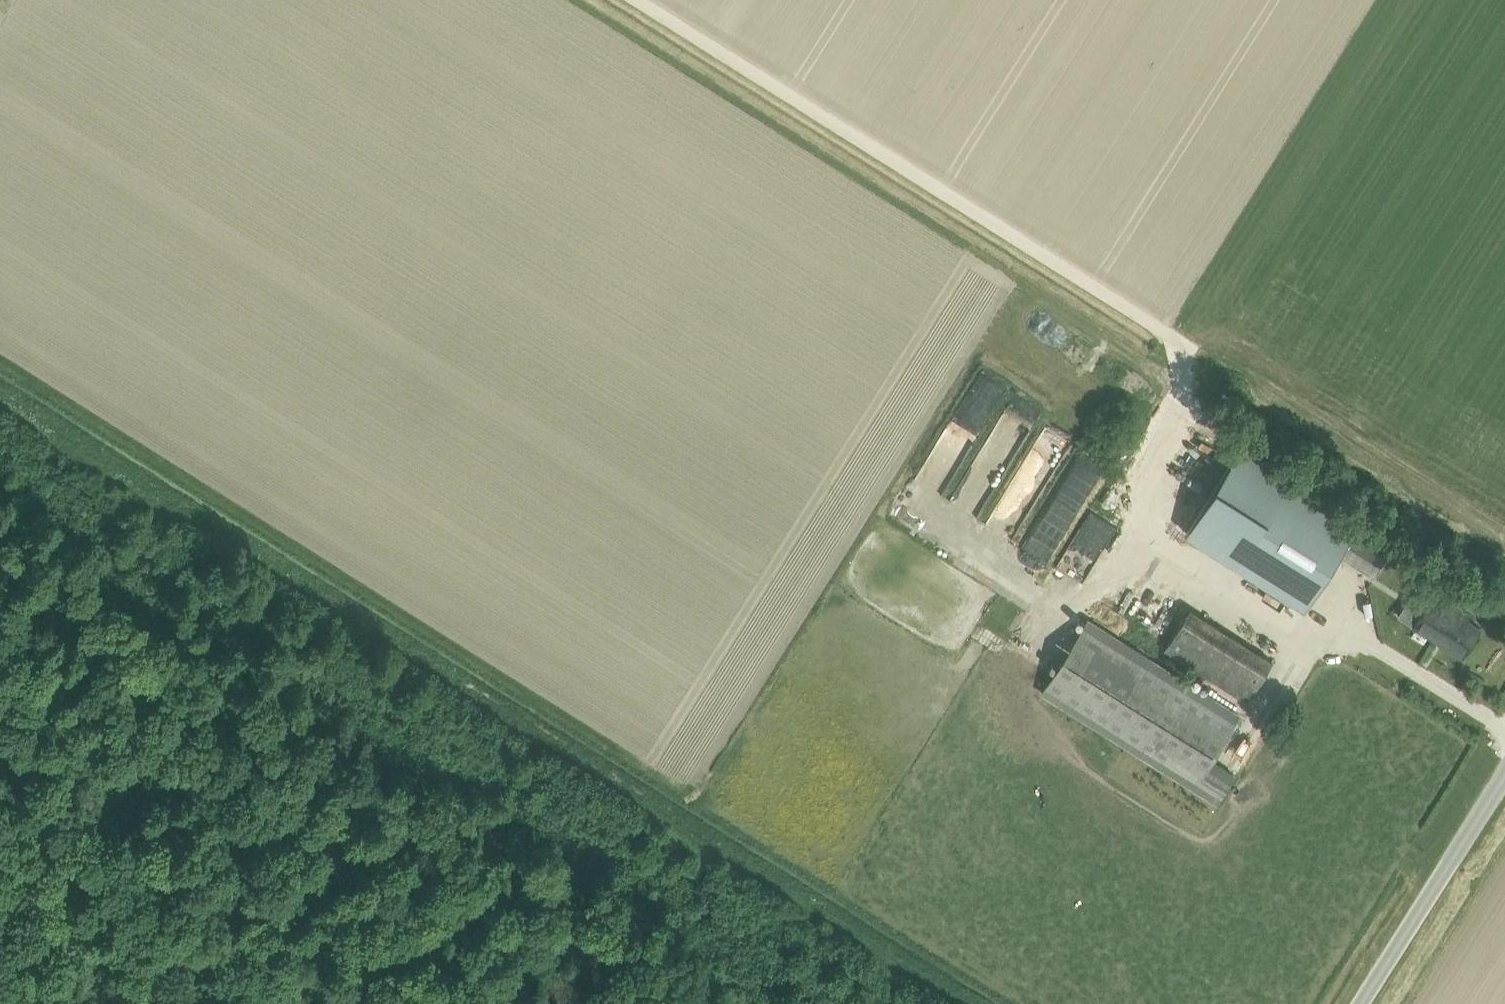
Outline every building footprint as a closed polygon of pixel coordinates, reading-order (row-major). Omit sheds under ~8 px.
[(1109,522),(1157,441),(1125,422),(1081,496),(1092,503),(1088,510),(1109,522)] [(1033,450),(1014,440),(986,492),(997,497),(1001,488),(1010,493),(1033,450)] [(1068,445),(1043,484),(1067,499),(1092,460),(1068,445)] [(1187,534),(1305,608),(1358,524),(1240,449),(1187,534)] [(1086,538),(1087,529),(1066,526),(1065,536),(1086,538)] [(1388,595),(1400,576),(1380,563),(1368,582),(1388,595)] [(1112,605),(1139,622),(1153,600),(1126,583),(1112,605)] [(1461,657),(1479,629),(1467,621),(1470,616),(1447,601),(1444,606),(1430,598),(1412,626),(1461,657)] [(1245,702),(1271,661),(1189,610),(1164,650),(1245,702)] [(1208,761),(1237,716),(1086,622),(1041,694),(1217,803),(1233,776),(1208,761)]
